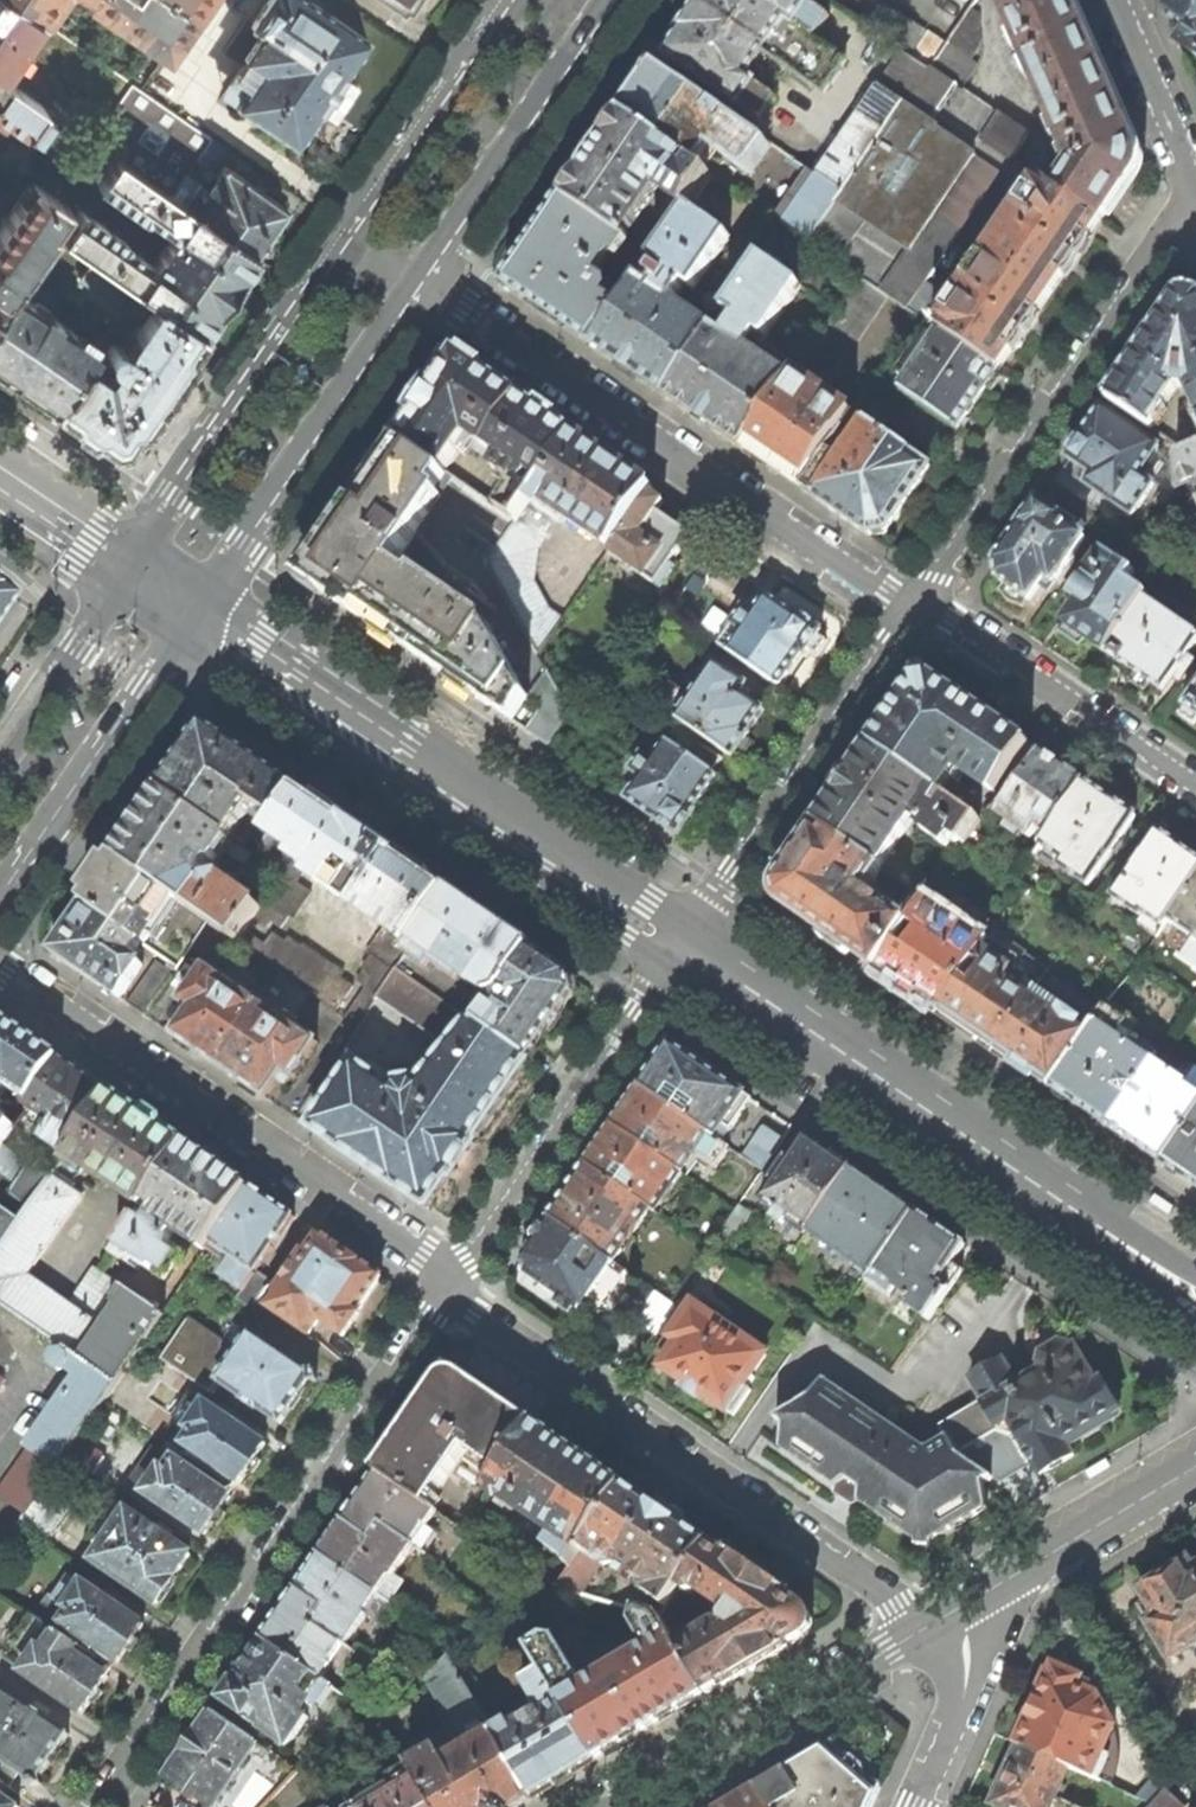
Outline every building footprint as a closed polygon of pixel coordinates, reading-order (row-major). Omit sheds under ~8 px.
[(41,19),(14,0),(0,0),(0,67),(14,46),(19,50),(22,47),(41,19)] [(41,19),(54,0),(14,0),(41,19)] [(163,54),(192,11),(175,0),(85,0),(163,54)] [(192,11),(199,0),(175,0),(192,11)] [(308,0),(268,0),(251,24),(246,21),(224,52),(243,64),(224,92),(237,101),(235,104),(294,144),(318,109),(331,118),(344,100),(355,83),(341,74),(365,39),(308,0)] [(405,15),(415,0),(383,0),(405,15)] [(667,53),(761,117),(776,95),(768,90),(786,64),(826,91),(832,82),(834,84),(843,70),(841,68),(848,58),(816,37),(831,15),(809,0),(702,0),(768,45),(766,48),(698,2),(693,9),(679,30),(681,32),(667,53)] [(1056,187),(1102,217),(1132,176),(1131,175),(1134,170),(1137,166),(1138,160),(1138,155),(1134,145),(1134,143),(1125,122),(1082,23),(1073,0),(1005,0),(1001,2),(1071,164),(1056,187)] [(1169,9),(1192,25),(1180,42),(1195,53),(1195,0),(1176,0),(1169,9)] [(970,7),(929,68),(846,193),(813,243),(838,259),(865,220),(907,248),(880,289),(888,295),(930,323),(1000,369),(1028,328),(1073,261),(1102,217),(1056,187),(1012,158),(1029,133),(1000,113),(982,140),(1010,159),(1001,172),(931,125),(958,85),(961,87),(977,62),(966,55),(974,43),(990,20),(970,7)] [(927,32),(902,16),(886,40),(901,50),(911,56),(927,32)] [(131,81),(41,19),(22,47),(112,108),(131,81)] [(929,68),(911,56),(901,50),(877,85),(878,86),(819,175),(846,193),(929,68)] [(640,89),(623,113),(682,154),(694,161),(696,163),(711,141),(750,167),(768,140),(656,65),(640,89)] [(23,129),(40,106),(0,78),(0,113),(23,129)] [(203,188),(213,173),(195,161),(211,137),(131,81),(112,108),(91,141),(113,156),(170,196),(185,175),(203,188)] [(589,163),(565,198),(625,238),(660,187),(687,205),(688,206),(711,173),(696,163),(694,161),(686,173),(674,165),(682,154),(623,113),(589,163)] [(173,233),(188,210),(170,196),(113,156),(94,184),(139,215),(144,215),(145,214),(173,233)] [(220,164),(213,173),(203,188),(188,210),(255,255),(257,252),(267,258),(278,242),(268,236),(270,233),(269,233),(275,225),(286,208),(220,164)] [(813,243),(846,193),(819,175),(815,181),(785,224),(813,243)] [(778,219),(785,224),(815,181),(807,176),(778,219)] [(10,288),(30,258),(50,229),(66,205),(32,181),(0,228),(0,302),(10,288)] [(506,286),(593,346),(620,307),(605,297),(610,291),(609,285),(597,277),(606,264),(636,283),(640,277),(652,260),(653,258),(625,238),(565,198),(546,226),(540,222),(529,237),(520,250),(527,255),(506,286)] [(627,368),(669,397),(716,328),(674,300),(686,283),(694,288),(730,235),(688,206),(653,258),(652,260),(665,269),(653,286),(640,277),(636,283),(620,307),(593,346),(627,368)] [(135,288),(152,263),(125,245),(126,243),(124,239),(78,208),(60,235),(90,256),(135,288)] [(255,255),(188,210),(173,233),(152,263),(135,288),(155,301),(201,332),(212,339),(221,326),(210,319),(215,312),(215,313),(228,294),(239,277),(244,269),(254,276),(264,261),(255,255)] [(30,258),(71,284),(90,256),(60,235),(59,235),(50,229),(30,258)] [(142,321),(155,301),(135,288),(90,256),(71,284),(64,294),(79,303),(91,286),(142,321)] [(744,448),(748,442),(791,379),(748,351),(760,333),(766,337),(802,284),(764,258),(727,312),(739,320),(728,336),(716,328),(669,397),(711,425),(744,448)] [(783,465),(808,481),(839,435),(854,413),(822,392),(888,295),(880,289),(861,276),(795,373),(791,379),(748,442),(783,465)] [(52,408),(82,364),(89,354),(89,351),(88,348),(70,335),(72,332),(10,288),(0,302),(0,372),(12,380),(52,408)] [(1153,427),(1168,406),(1166,405),(1178,386),(1188,387),(1195,405),(1195,291),(1183,289),(1109,397),(1153,427)] [(201,332),(155,301),(142,321),(134,334),(134,342),(130,347),(126,349),(120,346),(116,344),(113,344),(110,345),(108,347),(107,350),(106,352),(106,355),(107,357),(108,360),(114,364),(116,369),(112,375),(103,378),(82,364),(52,408),(113,448),(124,445),(168,381),(201,332)] [(997,372),(1000,369),(930,323),(896,372),(908,379),(901,390),(911,396),(959,428),(978,399),(986,388),(995,394),(1005,378),(997,372)] [(416,418),(400,441),(444,472),(469,436),(487,448),(522,398),(459,354),(435,389),(430,386),(421,399),(410,414),(416,418)] [(880,375),(859,407),(890,429),(911,396),(901,390),(880,375)] [(494,470),(507,479),(525,491),(530,483),(538,489),(576,435),(551,418),(522,398),(487,448),(502,458),(494,470)] [(1080,440),(1069,457),(1093,473),(1086,483),(1133,515),(1155,483),(1142,474),(1161,446),(1102,407),(1080,440)] [(855,522),(872,534),(889,530),(931,468),(930,467),(937,457),(915,441),(910,449),(868,420),(852,444),(839,435),(808,481),(804,488),(855,522)] [(613,461),(576,435),(538,489),(540,490),(535,496),(611,549),(651,492),(649,491),(652,487),(613,461)] [(449,475),(490,503),(507,479),(494,470),(502,458),(487,448),(469,436),(444,472),(449,475)] [(439,491),(449,475),(444,472),(400,441),(359,503),(357,503),(350,513),(321,556),(322,557),(314,567),(317,569),(310,579),(323,589),(322,591),(410,651),(513,721),(529,698),(490,626),(436,589),(432,596),(417,586),(418,585),(393,568),(444,495),(439,491)] [(1179,455),(1180,487),(1195,480),(1195,447),(1179,455)] [(533,497),(525,491),(507,479),(490,503),(516,522),(520,516),(533,497)] [(664,502),(651,492),(611,549),(608,554),(663,589),(677,567),(672,564),(691,535),(674,524),(657,512),(664,502)] [(1023,604),(1028,597),(1031,599),(1045,577),(1054,582),(1086,535),(1062,519),(1063,516),(1039,500),(997,561),(1001,578),(1003,580),(998,588),(1004,591),(1006,595),(1008,598),(1011,600),(1015,600),(1019,602),(1023,604)] [(508,598),(539,655),(564,620),(549,610),(533,582),(537,549),(547,534),(520,516),(516,522),(488,562),(508,598)] [(1091,640),(1108,652),(1144,598),(1148,593),(1129,580),(1135,570),(1104,549),(1073,595),(1081,601),(1060,631),(1065,635),(1068,639),(1071,641),(1074,642),(1080,645),(1086,637),(1091,640)] [(743,610),(742,612),(735,623),(747,631),(731,654),(780,687),(802,653),(805,655),(809,650),(816,655),(826,640),(818,635),(822,630),(797,614),(795,617),(780,607),(766,597),(753,617),(743,610)] [(735,623),(742,612),(721,598),(698,632),(731,654),(747,631),(735,623)] [(1162,689),(1179,664),(1188,670),(1195,659),(1186,653),(1195,639),(1195,633),(1144,598),(1108,652),(1130,667),(1134,670),(1128,679),(1144,689),(1149,680),(1162,689)] [(702,681),(676,719),(734,758),(737,753),(745,759),(755,743),(747,738),(751,732),(749,731),(756,720),(763,710),(741,694),(747,685),(714,663),(702,681)] [(18,670),(14,668),(0,689),(9,695),(19,678),(22,673),(18,670)] [(526,730),(549,746),(571,713),(548,672),(530,699),(537,703),(538,705),(539,708),(539,712),(526,730)] [(676,719),(702,681),(694,676),(684,692),(671,683),(656,705),(676,719)] [(900,706),(872,746),(939,793),(957,768),(996,795),(1007,780),(1026,752),(1031,744),(1001,723),(1005,717),(969,692),(964,699),(934,679),(916,682),(900,706)] [(1179,713),(1194,723),(1195,719),(1195,687),(1179,713)] [(668,741),(713,771),(723,756),(678,726),(668,741)] [(176,769),(162,790),(230,837),(251,805),(277,822),(298,790),(205,727),(188,752),(177,744),(171,754),(165,762),(176,769)] [(713,771),(668,741),(653,762),(644,756),(633,772),(642,778),(628,800),(662,823),(681,836),(684,832),(691,837),(702,821),(695,816),(698,812),(695,810),(704,796),(719,775),(713,771)] [(847,783),(818,825),(880,867),(914,818),(925,826),(923,829),(949,847),(956,836),(964,842),(979,820),(939,793),(872,746),(847,783)] [(1035,759),(1026,752),(1007,780),(1016,786),(997,814),(1031,838),(1038,827),(1048,835),(1084,782),(1061,765),(1040,752),(1035,759)] [(1089,785),(1084,782),(1048,835),(1034,856),(1058,872),(1056,874),(1075,887),(1080,880),(1088,887),(1109,856),(1110,857),(1121,842),(1119,841),(1136,816),(1122,806),(1112,799),(1111,800),(1108,798),(1115,788),(1096,775),(1089,785)] [(140,822),(117,857),(182,903),(209,922),(238,942),(254,919),(262,908),(223,880),(205,885),(196,879),(209,860),(213,862),(230,837),(162,790),(140,822)] [(285,873),(297,882),(305,870),(384,924),(413,944),(449,892),(377,843),(298,790),(277,822),(255,854),(285,873)] [(833,939),(878,969),(910,922),(866,892),(882,869),(880,867),(818,825),(806,844),(777,886),(777,892),(777,895),(777,897),(780,903),(833,939)] [(1158,831),(1144,853),(1143,852),(1133,867),(1134,868),(1113,898),(1138,915),(1141,917),(1143,914),(1164,928),(1195,881),(1195,859),(1187,853),(1180,848),(1181,847),(1158,831)] [(103,876),(84,904),(141,943),(148,933),(157,939),(182,903),(117,857),(103,876)] [(310,891),(297,882),(285,873),(262,908),(254,919),(265,927),(269,921),(278,927),(287,914),(292,918),(310,891)] [(1164,928),(1161,932),(1180,945),(1188,933),(1195,938),(1195,881),(1164,928)] [(501,993),(531,948),(484,917),(449,892),(413,944),(490,996),(501,993)] [(910,992),(939,1011),(987,940),(927,898),(910,922),(878,969),(910,992)] [(52,952),(120,999),(142,966),(142,963),(132,956),(141,943),(84,904),(71,923),(52,952)] [(239,943),(238,942),(209,922),(192,947),(222,967),(239,943)] [(396,969),(413,944),(384,924),(366,953),(370,956),(361,968),(364,970),(356,981),(365,988),(344,1018),(357,1026),(375,1000),(396,969)] [(251,936),(244,946),(283,974),(309,992),(335,1011),(352,986),(339,978),(343,973),(303,945),(301,947),(288,938),(285,942),(271,933),(263,944),(251,936)] [(970,1032),(995,1050),(1030,998),(1050,968),(1009,940),(1005,947),(990,936),(987,940),(939,1011),(970,1032)] [(571,976),(531,948),(501,993),(505,1002),(497,1013),(494,1010),(488,1012),(479,1024),(529,1059),(547,1033),(556,1039),(564,1028),(569,1019),(560,1014),(574,993),(571,976)] [(127,1003),(145,1015),(173,975),(155,963),(127,1003)] [(190,1046),(220,1066),(262,1005),(207,967),(194,985),(182,1002),(192,1009),(175,1034),(178,1036),(178,1038),(190,1046)] [(311,1128),(428,1208),(448,1178),(450,1179),(451,1178),(452,1179),(464,1162),(476,1145),(474,1143),(475,1142),(474,1141),(529,1059),(479,1024),(458,1010),(458,1011),(396,969),(375,1000),(444,1047),(421,1081),(417,1079),(417,1078),(395,1083),(395,1084),(393,1087),(355,1062),(311,1128)] [(283,974),(262,1005),(288,1023),(309,992),(283,974)] [(1026,1071),(1050,1087),(1085,1035),(1076,1029),(1081,1023),(1063,1011),(1059,1017),(1030,998),(995,1050),(1026,1071)] [(262,1094),(266,1096),(283,1071),(293,1078),(317,1042),(288,1023),(262,1005),(220,1066),(253,1089),(262,1095),(262,1094)] [(1080,1107),(1108,1126),(1152,1061),(1157,1054),(1123,1031),(1128,1023),(1105,1007),(1085,1035),(1050,1087),(1080,1107)] [(12,1083),(33,1098),(60,1058),(12,1025),(4,1019),(0,1025),(0,1100),(12,1083)] [(670,1043),(640,1087),(708,1133),(722,1143),(731,1130),(722,1124),(743,1093),(703,1066),(670,1043)] [(67,1063),(60,1058),(33,1098),(27,1106),(38,1114),(34,1120),(31,1119),(23,1131),(39,1142),(42,1138),(67,1155),(111,1092),(67,1063)] [(1162,1163),(1195,1112),(1195,1069),(1193,1067),(1182,1082),(1152,1061),(1108,1126),(1135,1145),(1162,1163)] [(629,1103),(613,1126),(681,1172),(694,1154),(708,1133),(640,1087),(629,1103)] [(111,1092),(67,1155),(143,1207),(147,1201),(186,1143),(117,1096),(111,1092)] [(752,1099),(743,1093),(722,1124),(731,1130),(752,1099)] [(1195,1186),(1195,1112),(1162,1163),(1190,1182),(1195,1186)] [(3,1144),(15,1126),(0,1116),(0,1142),(3,1144)] [(600,1145),(586,1165),(650,1208),(654,1211),(681,1172),(613,1126),(600,1145)] [(783,1140),(765,1127),(744,1158),(762,1170),(783,1140)] [(729,1148),(722,1143),(708,1133),(694,1154),(715,1168),(729,1148)] [(830,1152),(806,1136),(789,1160),(774,1182),(762,1199),(780,1211),(768,1229),(797,1249),(809,1232),(853,1168),(830,1152)] [(152,1216),(175,1230),(206,1251),(212,1243),(249,1187),(220,1166),(186,1143),(147,1201),(157,1208),(152,1216)] [(3,1144),(0,1149),(0,1171),(17,1183),(11,1191),(32,1206),(52,1179),(3,1144)] [(569,1190),(549,1219),(613,1262),(650,1208),(586,1165),(569,1190)] [(885,1189),(853,1168),(809,1232),(872,1275),(916,1211),(885,1189)] [(52,1179),(32,1206),(21,1222),(0,1252),(0,1302),(66,1347),(75,1353),(120,1285),(96,1268),(70,1306),(26,1276),(81,1198),(68,1189),(52,1179)] [(234,1258),(257,1273),(274,1248),(295,1217),(272,1202),(249,1187),(212,1243),(234,1258)] [(769,1210),(768,1229),(780,1211),(762,1199),(759,1204),(769,1210)] [(732,1214),(746,1223),(753,1212),(740,1203),(732,1214)] [(21,1222),(0,1208),(0,1252),(21,1222)] [(947,1232),(916,1211),(872,1275),(867,1283),(891,1299),(898,1290),(910,1298),(906,1305),(928,1320),(962,1269),(952,1262),(965,1244),(947,1232)] [(168,1241),(175,1230),(152,1216),(147,1224),(137,1217),(117,1246),(153,1270),(156,1266),(167,1273),(179,1256),(168,1249),(169,1247),(169,1244),(169,1243),(168,1241)] [(548,1289),(580,1311),(613,1262),(549,1219),(524,1258),(527,1275),(548,1289)] [(353,1257),(318,1234),(269,1306),(280,1314),(298,1327),(299,1327),(310,1335),(310,1336),(314,1339),(324,1324),(343,1336),(358,1314),(357,1313),(382,1277),(353,1257)] [(245,1291),(257,1273),(234,1258),(222,1276),(245,1291)] [(271,1282),(257,1273),(245,1291),(239,1301),(252,1310),(271,1282)] [(636,1320),(658,1334),(677,1306),(656,1291),(636,1320)] [(163,1315),(135,1295),(88,1362),(75,1353),(66,1347),(62,1351),(55,1351),(51,1358),(52,1365),(59,1369),(65,1369),(67,1367),(79,1376),(30,1447),(59,1467),(67,1455),(86,1428),(163,1315)] [(697,1391),(733,1415),(751,1390),(747,1387),(755,1376),(752,1374),(766,1353),(693,1303),(670,1337),(677,1342),(661,1366),(697,1391)] [(219,1381),(237,1355),(188,1322),(162,1360),(211,1393),(219,1381)] [(237,1355),(219,1381),(244,1398),(243,1399),(259,1410),(260,1409),(282,1423),(297,1400),(311,1381),(317,1380),(315,1369),(308,1370),(252,1332),(237,1355)] [(1011,1373),(1004,1362),(972,1381),(984,1401),(959,1416),(994,1479),(1003,1484),(1033,1467),(1033,1469),(1037,1467),(1041,1475),(1068,1460),(1076,1455),(1069,1445),(1083,1436),(1089,1437),(1102,1430),(1103,1425),(1120,1415),(1100,1382),(1095,1385),(1090,1377),(1090,1371),(1083,1358),(1077,1356),(1071,1346),(1062,1344),(1011,1373)] [(411,1423),(378,1472),(428,1506),(467,1449),(501,1473),(534,1424),(461,1374),(442,1377),(411,1423)] [(807,1466),(856,1500),(902,1433),(826,1381),(827,1380),(824,1379),(812,1397),(776,1419),(778,1421),(779,1420),(785,1425),(781,1448),(807,1466)] [(258,1458),(266,1446),(244,1432),(252,1421),(224,1402),(216,1412),(207,1406),(207,1407),(193,1398),(179,1419),(183,1422),(168,1444),(236,1491),(250,1470),(254,1472),(258,1466),(262,1461),(258,1458)] [(856,1500),(923,1545),(988,1506),(985,1483),(991,1480),(994,1479),(959,1416),(941,1426),(947,1436),(946,1436),(946,1438),(926,1449),(902,1433),(856,1500)] [(625,1486),(603,1470),(578,1454),(565,1445),(534,1424),(501,1473),(488,1492),(503,1503),(505,1500),(561,1537),(552,1550),(572,1564),(625,1486)] [(113,1447),(86,1428),(67,1455),(94,1474),(113,1447)] [(222,1511),(236,1491),(168,1444),(153,1466),(147,1462),(133,1482),(134,1483),(207,1533),(215,1522),(219,1525),(223,1520),(227,1514),(222,1511)] [(578,1454),(603,1470),(609,1460),(585,1444),(578,1454)] [(59,1467),(30,1447),(0,1489),(0,1497),(25,1515),(44,1489),(59,1467)] [(1089,1474),(1091,1478),(1113,1465),(1108,1457),(1092,1467),(1086,1470),(1089,1474)] [(362,1495),(344,1522),(371,1540),(382,1524),(414,1546),(422,1552),(436,1531),(428,1526),(437,1512),(428,1506),(378,1472),(362,1495)] [(673,1518),(625,1486),(572,1564),(557,1586),(640,1611),(660,1617),(680,1588),(711,1544),(673,1518)] [(18,1525),(48,1546),(74,1509),(44,1489),(25,1515),(18,1525)] [(178,1575),(192,1556),(170,1541),(171,1539),(156,1529),(155,1531),(116,1504),(99,1529),(112,1539),(96,1562),(158,1604),(178,1575)] [(333,1537),(320,1556),(388,1602),(401,1582),(393,1577),(414,1546),(382,1524),(371,1540),(344,1522),(333,1537)] [(789,1596),(768,1581),(751,1570),(729,1555),(729,1556),(711,1544),(680,1588),(690,1595),(700,1592),(730,1612),(726,1618),(726,1626),(706,1638),(697,1638),(679,1649),(706,1695),(759,1663),(809,1634),(813,1626),(813,1621),(810,1611),(788,1597),(789,1596)] [(1171,1659),(1195,1644),(1195,1555),(1179,1565),(1141,1589),(1157,1616),(1148,1621),(1171,1659)] [(311,1570),(297,1589),(324,1608),(314,1624),(345,1646),(367,1615),(376,1621),(388,1602),(320,1556),(311,1570)] [(751,1570),(768,1581),(775,1571),(767,1565),(759,1559),(751,1570)] [(130,1617),(137,1606),(109,1587),(102,1597),(85,1585),(85,1586),(70,1576),(55,1598),(50,1594),(35,1617),(114,1670),(128,1649),(132,1652),(136,1645),(139,1640),(136,1638),(143,1626),(130,1617)] [(281,1614),(263,1640),(322,1680),(332,1665),(341,1671),(354,1652),(345,1646),(314,1624),(324,1608),(297,1589),(281,1614)] [(656,1726),(706,1695),(679,1649),(660,1617),(640,1611),(635,1625),(651,1650),(586,1689),(557,1640),(548,1638),(530,1649),(543,1672),(595,1761),(656,1726)] [(99,1691),(114,1670),(35,1617),(33,1615),(7,1652),(8,1660),(84,1713),(92,1701),(96,1704),(100,1698),(103,1693),(99,1691)] [(243,1669),(221,1701),(244,1717),(243,1718),(286,1747),(307,1716),(301,1712),(322,1680),(263,1640),(243,1669)] [(533,1798),(494,1734),(448,1656),(427,1676),(469,1748),(452,1758),(453,1759),(447,1763),(438,1749),(410,1766),(415,1774),(435,1806),(518,1806),(533,1798)] [(1016,1743),(1020,1745),(1069,1767),(1092,1777),(1114,1726),(1097,1695),(1089,1691),(1092,1685),(1092,1683),(1091,1682),(1088,1680),(1053,1666),(1050,1673),(1047,1672),(1035,1701),(1016,1743)] [(567,1778),(595,1761),(543,1672),(527,1683),(539,1703),(539,1716),(514,1730),(511,1726),(494,1734),(533,1798),(567,1778)] [(69,1735),(47,1720),(48,1719),(33,1709),(32,1710),(0,1688),(0,1781),(2,1782),(10,1787),(19,1773),(28,1779),(30,1787),(41,1785),(40,1777),(53,1758),(69,1735)] [(215,1806),(219,1806),(260,1746),(213,1713),(193,1742),(170,1776),(215,1806)] [(759,1788),(770,1806),(872,1806),(881,1785),(878,1782),(872,1762),(858,1750),(838,1746),(836,1742),(803,1761),(769,1781),(759,1788)] [(1000,1806),(1080,1806),(1060,1798),(1058,1802),(1055,1801),(1069,1767),(1020,1745),(1004,1780),(994,1804),(1000,1806)] [(1125,1792),(1152,1804),(1165,1788),(1151,1762),(1125,1792)] [(415,1774),(359,1806),(435,1806),(415,1774)] [(1187,1806),(1167,1787),(1165,1788),(1152,1804),(1149,1806),(1186,1806),(1187,1806)] [(726,1806),(770,1806),(759,1788),(729,1805),(726,1806)] [(0,1794),(0,1806),(19,1806),(0,1794)]
